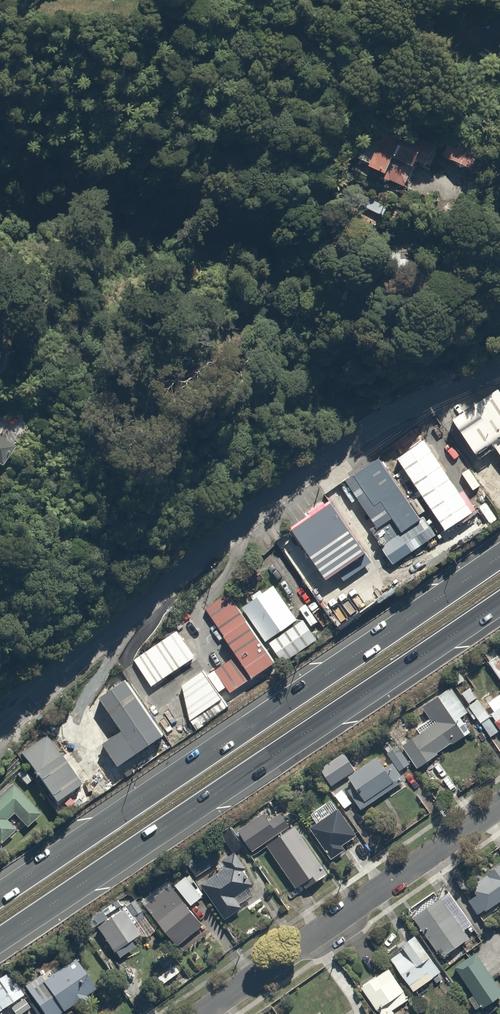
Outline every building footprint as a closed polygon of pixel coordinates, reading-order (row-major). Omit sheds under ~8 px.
[(384,146),(376,168),(385,171),(383,177),(411,188),(418,168),(422,169),(425,162),(437,167),(444,149),(427,142),(426,144),(409,138),(403,153),(384,146)] [(454,144),(448,158),(486,174),(492,160),(454,144)] [(484,393),(440,422),(465,461),(482,450),(499,478),(499,417),(484,393)] [(470,512),(424,439),(421,441),(412,429),(392,445),(399,456),(397,458),(444,529),(470,512)] [(3,472),(9,477),(11,473),(16,477),(30,456),(3,437),(0,441),(0,477),(3,472)] [(420,519),(378,458),(352,475),(373,506),(380,501),(390,515),(401,532),(420,519)] [(329,502),(290,530),(325,580),(337,571),(344,580),(371,562),(329,502)] [(390,515),(369,529),(393,564),(435,535),(423,517),(420,519),(401,532),(390,515)] [(262,593),(229,616),(253,649),(286,627),(262,593)] [(262,666),(217,603),(194,619),(239,682),(262,666)] [(305,642),(295,626),(259,651),(270,667),(305,642)] [(180,664),(163,639),(121,668),(139,693),(180,664)] [(497,645),(484,655),(499,678),(499,649),(497,645)] [(448,675),(492,737),(499,731),(499,687),(481,700),(458,667),(448,675)] [(201,671),(180,685),(189,727),(221,701),(201,671)] [(148,735),(114,686),(89,703),(123,752),(148,735)] [(454,687),(424,707),(431,718),(418,727),(423,735),(407,746),(422,769),(441,756),(439,754),(455,743),(456,745),(475,732),(465,717),(472,713),(454,687)] [(401,726),(393,732),(403,746),(412,739),(401,726)] [(68,787),(36,741),(11,759),(43,804),(68,787)] [(390,754),(388,755),(401,772),(413,762),(400,746),(396,750),(391,744),(386,749),(390,754)] [(382,757),(352,778),(371,804),(400,783),(382,757)] [(0,793),(0,839),(10,829),(14,832),(26,820),(0,793)] [(336,800),(313,814),(319,824),(313,827),(328,854),(333,852),(335,856),(347,850),(344,846),(361,836),(345,808),(341,810),(336,800)] [(266,813),(241,830),(256,852),(294,826),(284,812),(272,820),(266,813)] [(297,826),(269,846),(300,888),(307,882),(310,886),(324,876),(320,871),(327,867),(297,826)] [(221,871),(203,883),(228,919),(245,908),(239,898),(256,886),(247,873),(251,870),(239,852),(217,866),(221,871)] [(209,853),(189,865),(197,877),(216,865),(209,853)] [(470,901),(482,920),(499,909),(499,867),(475,884),(481,893),(470,901)] [(190,875),(177,885),(194,906),(207,895),(190,875)] [(170,880),(144,902),(181,947),(208,925),(170,880)] [(453,892),(416,917),(439,951),(444,948),(449,956),(474,939),(471,935),(479,930),(453,892)] [(137,902),(103,927),(108,934),(102,938),(107,946),(110,944),(117,954),(144,935),(134,921),(145,913),(137,902)] [(405,951),(394,959),(419,996),(431,988),(427,983),(445,971),(421,936),(406,946),(411,955),(409,956),(405,951)] [(460,967),(489,1011),(499,1004),(499,978),(483,952),(460,967)] [(26,987),(44,1013),(68,1013),(79,1006),(81,1010),(93,1002),(90,998),(100,991),(79,960),(47,982),(43,975),(26,987)] [(362,987),(383,1013),(404,1013),(406,1012),(402,1007),(412,1000),(408,994),(410,992),(391,968),(379,977),(378,975),(362,987)] [(0,980),(0,1013),(14,1013),(24,1007),(20,1002),(28,997),(12,973),(0,980)]
